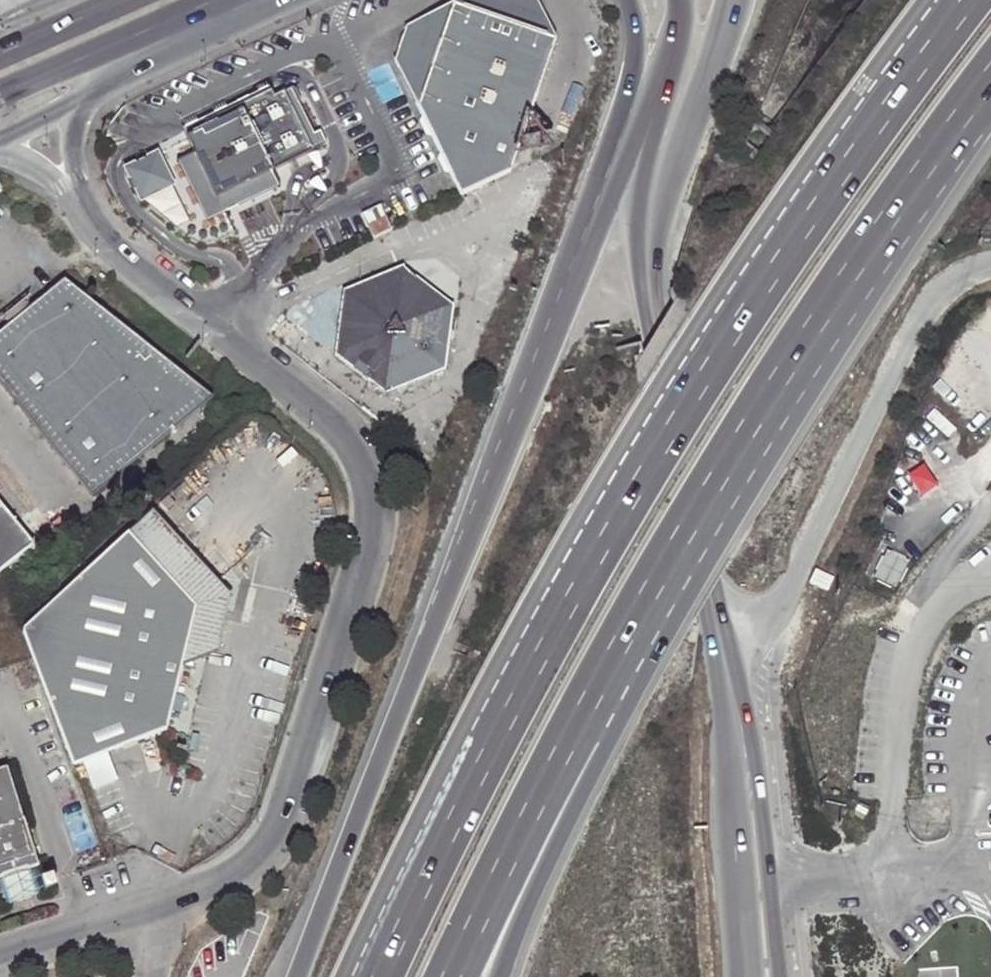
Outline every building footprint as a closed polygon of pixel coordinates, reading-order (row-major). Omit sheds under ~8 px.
[(508,165),(549,35),(535,0),(440,0),(404,17),(398,38),(393,55),(458,190),(508,165)] [(194,108),(202,126),(222,117),(221,109),(272,84),(276,90),(284,87),(311,144),(275,163),(280,174),(325,151),(286,64),(194,108)] [(222,117),(202,126),(189,132),(195,147),(183,154),(200,193),(218,185),(225,198),(241,192),(245,196),(282,178),(280,174),(275,163),(311,144),(284,87),(276,90),(272,84),(221,109),(222,117)] [(123,167),(138,197),(143,194),(167,183),(152,153),(123,167)] [(185,216),(167,183),(143,194),(162,228),(185,216)] [(206,207),(225,198),(218,185),(200,193),(206,207)] [(380,207),(361,216),(373,241),(392,232),(380,207)] [(396,297),(399,265),(342,287),(330,355),(347,368),(353,363),(367,376),(363,381),(381,396),(444,374),(454,305),(453,305),(422,316),(396,297)] [(453,305),(399,265),(396,297),(422,316),(453,305)] [(7,328),(0,334),(0,381),(95,496),(213,397),(65,280),(31,308),(7,328)] [(1,321),(7,328),(31,308),(25,301),(1,321)] [(189,597),(177,658),(206,646),(218,599),(222,582),(216,575),(148,504),(146,502),(121,525),(185,591),(189,597)] [(34,544),(0,503),(0,573),(34,544)] [(121,525),(12,623),(68,759),(74,757),(111,743),(163,721),(164,717),(177,658),(189,597),(185,591),(121,525)] [(882,553),(867,583),(888,593),(903,563),(882,553)] [(833,578),(814,570),(807,584),(826,593),(833,578)] [(111,743),(74,757),(85,785),(90,784),(122,771),(114,751),(111,743)] [(37,861),(5,766),(0,768),(0,874),(37,861)] [(37,861),(0,874),(0,904),(45,888),(37,861)]
